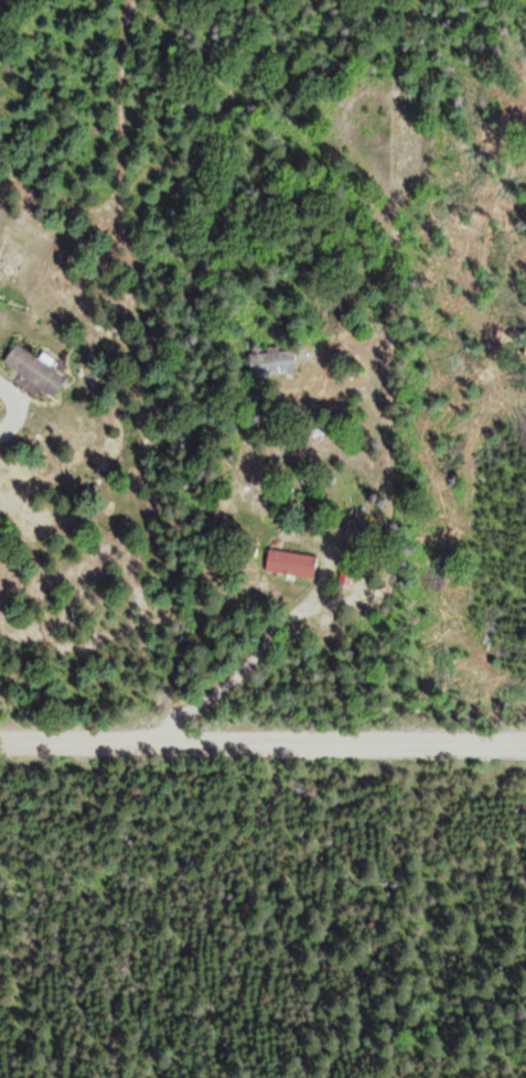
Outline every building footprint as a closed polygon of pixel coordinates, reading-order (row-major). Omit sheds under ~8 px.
[(363,165),(371,170),(378,156),(370,152),(363,165)] [(56,396),(67,375),(14,345),(2,366),(56,396)] [(249,354),(251,378),(297,373),(294,349),(249,354)] [(295,562),(283,546),(247,572),(259,588),(295,562)]
